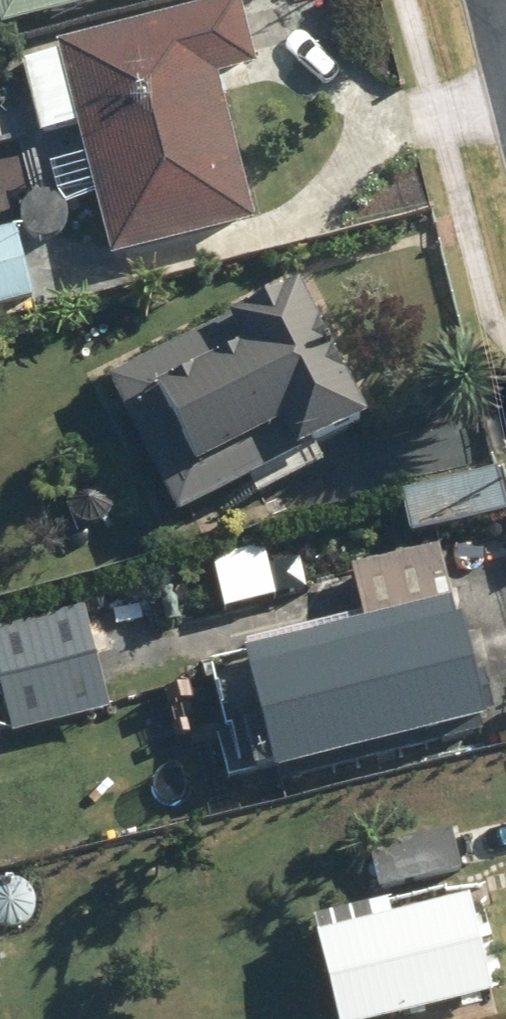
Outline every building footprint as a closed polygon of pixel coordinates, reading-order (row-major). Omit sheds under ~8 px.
[(1,39),(165,0),(0,0),(0,36),(1,39)] [(110,275),(254,238),(216,89),(257,80),(239,11),(56,58),(57,65),(20,75),(39,146),(75,138),(110,275)] [(0,245),(0,322),(32,315),(13,242),(0,245)] [(294,487),(365,452),(295,310),(278,318),(272,306),(249,318),(254,327),(233,337),(232,334),(105,396),(176,538),(292,480),(294,487)] [(492,478),(430,496),(443,541),(505,523),(492,478)] [(276,793),(482,739),(433,558),(347,581),(365,647),(209,688),(224,746),(239,742),(253,793),(275,787),(276,793)] [(377,896),(461,882),(453,843),(371,859),(377,896)] [(493,1010),(470,917),(350,949),(368,1018),(455,1018),(493,1010)]
